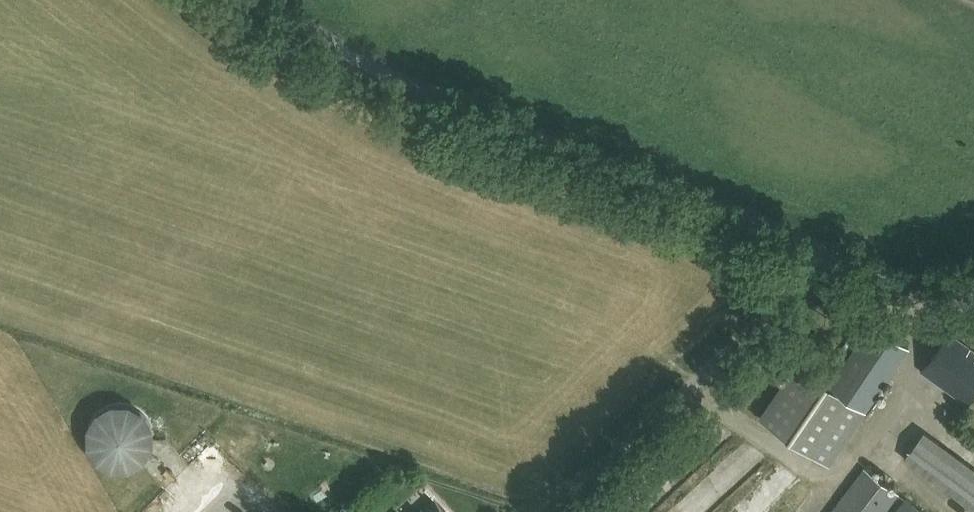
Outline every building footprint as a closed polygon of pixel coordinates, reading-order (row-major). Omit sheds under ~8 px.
[(908,346),(872,322),(829,386),(796,363),(759,418),(829,465),(908,346)] [(950,334),(924,373),(968,404),(973,396),(973,352),(950,334)] [(928,431),(912,454),(973,499),(973,463),(928,431)] [(900,494),(864,467),(830,511),(886,511),(900,494)] [(733,511),(778,511),(762,490),(733,511)] [(906,498),(895,511),(925,511),(906,498)] [(435,500),(422,511),(446,511),(435,500)]
